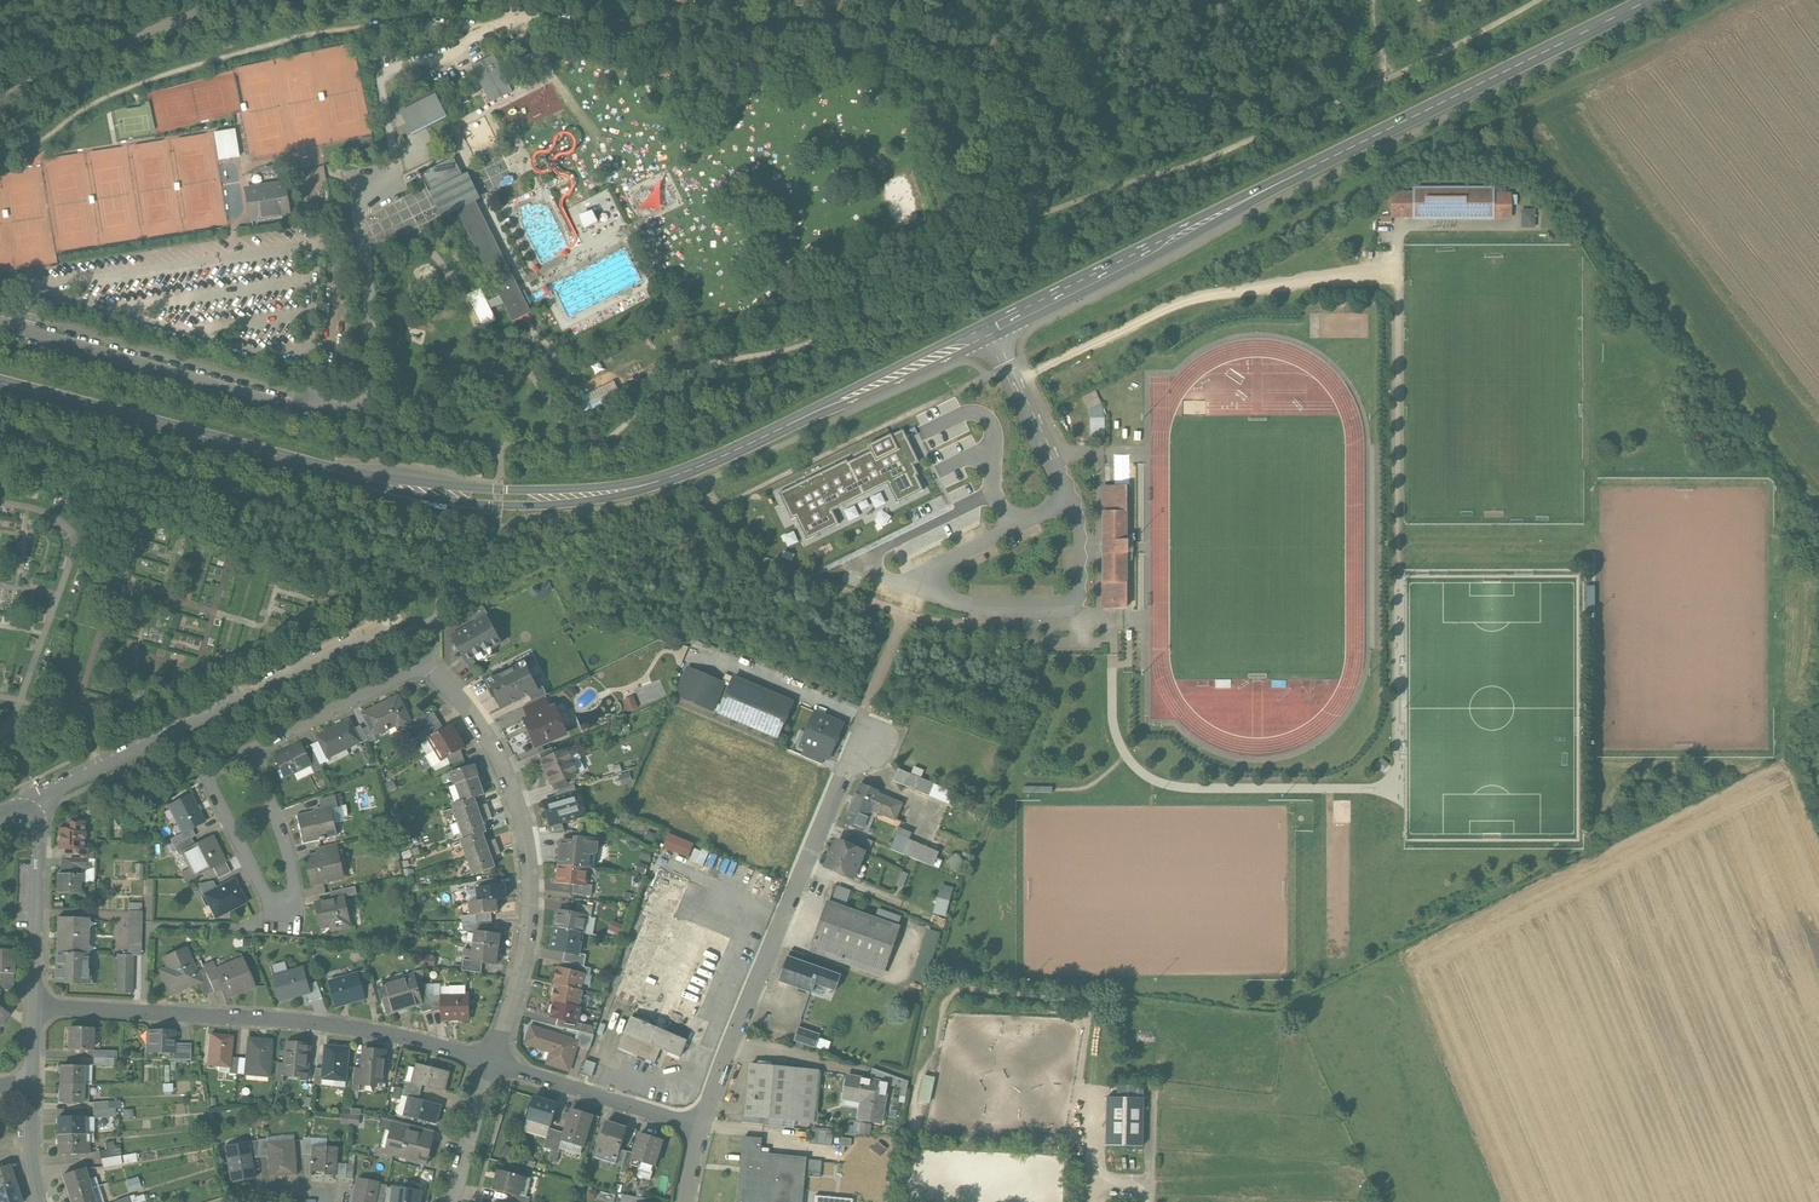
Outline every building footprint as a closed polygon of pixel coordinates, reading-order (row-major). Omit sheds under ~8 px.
[(719,9),(733,8),(733,0),(718,0),(719,9)] [(790,1),(782,2),(784,16),(791,16),(790,1)] [(511,47),(518,61),(534,54),(527,40),(511,47)] [(494,56),(472,67),(490,103),(512,93),(494,56)] [(463,104),(469,101),(463,88),(456,91),(463,104)] [(435,96),(401,113),(412,135),(446,117),(435,96)] [(213,133),(218,161),(239,157),(234,129),(213,133)] [(432,191),(430,192),(435,205),(441,219),(457,211),(477,202),(482,200),(469,173),(463,176),(454,158),(423,173),(432,191)] [(282,184),(245,189),(250,221),(287,215),(282,184)] [(1511,220),(1511,195),(1494,195),(1494,190),(1413,190),(1413,194),(1391,194),(1391,218),(1413,218),(1413,220),(1511,220)] [(503,303),(513,322),(517,320),(532,313),(528,306),(532,304),(525,291),(522,293),(477,202),(457,211),(500,296),(503,303)] [(318,203),(304,206),(307,219),(320,216),(318,203)] [(601,222),(596,211),(583,216),(587,228),(601,222)] [(1537,229),(1537,211),(1521,211),(1521,229),(1537,229)] [(467,296),(483,328),(496,322),(490,309),(503,303),(500,296),(488,302),(482,289),(467,296)] [(1096,392),(1082,398),(1089,411),(1090,419),(1090,441),(1105,442),(1105,419),(1102,405),(1096,392)] [(847,461),(779,494),(792,520),(796,518),(807,541),(839,525),(833,512),(888,485),(897,504),(924,491),(917,477),(919,475),(914,466),(919,463),(903,430),(892,436),(891,435),(869,446),(871,452),(848,463),(847,461)] [(1131,490),(1102,491),(1103,606),(1133,606),(1131,490)] [(551,585),(546,582),(536,594),(543,601),(553,589),(551,585)] [(1595,588),(1586,588),(1586,611),(1595,611),(1595,588)] [(476,624),(487,618),(489,617),(486,611),(473,617),(476,624)] [(500,644),(487,618),(476,624),(453,637),(467,663),(500,644)] [(529,669),(525,661),(486,680),(490,689),(493,687),(503,708),(529,695),(537,691),(537,690),(527,670),(529,669)] [(725,684),(688,669),(676,696),(713,711),(725,684)] [(778,739),(793,703),(734,678),(719,714),(778,739)] [(667,698),(660,680),(634,690),(641,708),(667,698)] [(570,686),(564,693),(571,700),(578,693),(570,686)] [(537,691),(529,695),(532,703),(544,697),(547,696),(543,687),(537,690),(537,691)] [(565,732),(550,695),(547,696),(544,697),(550,710),(529,719),(525,720),(536,747),(564,736),(565,732)] [(550,710),(544,697),(532,703),(524,707),(529,719),(550,710)] [(634,697),(623,701),(628,712),(638,708),(634,697)] [(412,724),(400,698),(381,707),(381,706),(363,715),(369,727),(374,737),(397,726),(399,731),(412,724)] [(798,719),(810,723),(814,711),(802,707),(798,719)] [(419,737),(423,744),(445,730),(434,712),(413,725),(420,736),(419,737)] [(844,725),(815,712),(800,748),(805,750),(825,759),(829,760),(844,725)] [(354,731),(349,721),(317,737),(319,742),(310,746),(314,752),(320,766),(329,761),(328,759),(360,743),(354,731)] [(361,727),(354,731),(360,743),(367,740),(362,730),(361,727)] [(369,727),(362,730),(367,740),(369,744),(376,741),(374,737),(369,727)] [(420,745),(427,756),(457,738),(450,727),(445,730),(423,744),(420,745)] [(464,750),(457,738),(427,756),(437,773),(451,766),(449,759),(461,752),(464,750)] [(307,756),(301,744),(274,758),(284,779),(310,766),(312,765),(307,756)] [(539,754),(542,761),(555,755),(552,749),(539,754)] [(540,768),(543,774),(574,762),(569,750),(555,755),(542,761),(544,766),(540,768)] [(825,759),(805,750),(802,757),(822,765),(825,759)] [(314,752),(307,756),(312,765),(310,766),(314,773),(322,769),(320,766),(314,752)] [(451,766),(463,759),(461,752),(449,759),(451,766)] [(463,759),(451,766),(453,773),(466,769),(463,759)] [(579,774),(574,762),(543,774),(546,781),(549,779),(552,785),(565,779),(579,774)] [(477,777),(473,766),(466,769),(453,773),(450,774),(454,785),(455,785),(477,777)] [(934,785),(899,770),(894,782),(929,797),(934,785)] [(619,776),(622,786),(632,783),(630,773),(619,776)] [(483,795),(477,777),(455,785),(461,802),(475,798),(483,795)] [(565,779),(552,785),(555,792),(561,790),(569,788),(565,779)] [(386,786),(389,793),(397,790),(394,782),(386,786)] [(562,797),(577,792),(575,786),(569,788),(561,790),(562,797)] [(895,820),(902,805),(860,787),(845,823),(863,831),(871,810),(895,820)] [(584,817),(577,792),(562,797),(544,802),(551,825),(552,826),(563,823),(584,817)] [(206,822),(191,794),(169,806),(183,833),(192,829),(206,822)] [(323,811),(297,817),(302,844),(336,837),(333,824),(336,824),(333,809),(338,808),(336,797),(320,801),(323,811)] [(452,805),(459,823),(477,817),(474,810),(478,808),(475,798),(461,802),(452,805)] [(474,810),(477,817),(490,812),(488,805),(478,808),(474,810)] [(493,820),(490,812),(477,817),(479,824),(483,823),(493,820)] [(479,824),(477,817),(459,823),(451,826),(454,837),(463,835),(464,840),(483,833),(486,832),(483,823),(479,824)] [(60,849),(65,849),(85,849),(85,823),(72,823),(71,830),(61,830),(60,849)] [(566,833),(563,823),(552,826),(551,825),(548,826),(550,834),(566,833)] [(192,829),(183,833),(171,839),(179,855),(183,853),(182,852),(196,845),(192,838),(196,836),(192,829)] [(931,866),(937,852),(909,840),(912,834),(900,829),(891,849),(931,866)] [(648,832),(644,840),(654,844),(658,836),(648,832)] [(664,847),(690,857),(696,842),(669,832),(664,847)] [(464,840),(461,841),(467,858),(485,852),(483,845),(487,843),(483,833),(464,840)] [(857,836),(852,849),(864,854),(864,855),(867,857),(873,843),(857,836)] [(226,862),(213,837),(196,845),(182,852),(183,853),(191,868),(181,873),(186,883),(214,868),(226,862)] [(599,841),(585,839),(585,841),(576,840),(575,843),(562,841),(561,848),(557,850),(557,855),(560,858),(559,866),(588,869),(589,857),(597,854),(599,841)] [(483,845),(485,852),(498,848),(496,840),(487,843),(483,845)] [(852,849),(837,842),(827,866),(854,878),(864,855),(864,854),(852,849)] [(318,855),(340,851),(339,844),(317,848),(318,855)] [(401,860),(398,845),(389,847),(392,862),(401,860)] [(694,846),(691,861),(706,864),(709,850),(694,846)] [(420,855),(418,848),(402,854),(404,860),(420,855)] [(501,855),(498,848),(485,852),(488,859),(492,858),(501,855)] [(87,849),(85,849),(65,849),(65,859),(87,859),(87,849)] [(643,849),(640,858),(650,861),(653,852),(643,849)] [(343,866),(340,851),(318,855),(306,858),(311,885),(341,879),(339,867),(343,866)] [(485,852),(467,858),(473,876),(495,868),(492,858),(488,859),(485,852)] [(65,872),(81,872),(81,868),(86,868),(87,859),(65,859),(62,859),(62,875),(65,875),(65,872)] [(231,873),(226,862),(214,868),(219,879),(231,873)] [(638,863),(635,872),(645,875),(648,866),(638,863)] [(573,894),(591,896),(593,886),(586,885),(588,869),(559,866),(557,883),(575,885),(573,894)] [(65,875),(62,875),(59,875),(59,894),(80,894),(81,872),(65,872),(65,875)] [(901,872),(898,886),(905,887),(908,873),(901,872)] [(768,875),(763,885),(771,889),(776,880),(768,875)] [(247,903),(235,879),(217,888),(204,895),(204,896),(205,896),(216,918),(247,903)] [(478,883),(480,890),(497,887),(496,880),(478,883)] [(198,885),(204,895),(217,888),(214,882),(198,885)] [(506,898),(504,886),(497,887),(480,890),(478,890),(479,902),(496,900),(506,898)] [(330,893),(332,900),(344,897),(344,898),(357,895),(355,887),(330,893)] [(941,887),(933,915),(945,918),(952,890),(941,887)] [(332,900),(316,904),(322,929),(331,927),(333,932),(352,927),(344,898),(344,897),(332,900)] [(490,914),(497,913),(496,900),(479,902),(469,904),(471,917),(490,914)] [(898,928),(829,904),(813,951),(881,975),(898,928)] [(577,905),(575,915),(587,917),(586,918),(591,918),(593,908),(577,905)] [(143,912),(130,912),(129,956),(133,956),(142,956),(143,912)] [(555,928),(584,934),(586,918),(587,917),(575,915),(558,912),(555,928)] [(490,914),(471,917),(461,918),(462,923),(468,923),(491,923),(490,914)] [(56,953),(88,954),(89,920),(58,918),(56,953)] [(613,921),(609,930),(621,935),(624,926),(613,921)] [(467,933),(476,933),(493,935),(491,923),(468,923),(467,933)] [(565,953),(579,955),(580,954),(584,934),(555,928),(551,950),(565,953)] [(946,934),(929,929),(914,979),(931,984),(946,934)] [(476,933),(475,946),(499,948),(500,936),(493,935),(476,933)] [(242,939),(242,948),(251,948),(251,939),(242,939)] [(497,966),(499,948),(475,946),(473,945),(471,963),(482,964),(497,966)] [(196,972),(186,950),(172,956),(176,964),(160,971),(171,995),(200,982),(196,972)] [(0,951),(0,981),(14,981),(14,951),(0,951)] [(791,951),(788,958),(802,963),(804,955),(791,951)] [(88,954),(56,953),(55,983),(89,984),(89,971),(87,971),(88,954)] [(579,955),(565,953),(564,962),(575,965),(585,968),(587,955),(580,954),(579,955)] [(117,992),(132,992),(133,956),(129,956),(118,956),(117,992)] [(254,986),(241,958),(215,969),(212,971),(218,985),(221,984),(224,991),(227,998),(254,986)] [(802,963),(788,958),(780,982),(812,993),(815,985),(820,969),(802,963)] [(212,971),(215,969),(212,962),(203,967),(204,969),(214,992),(215,994),(224,991),(221,984),(218,985),(212,971)] [(481,974),(482,964),(471,963),(463,962),(462,972),(472,973),(481,974)] [(575,965),(573,972),(585,975),(590,976),(592,969),(585,968),(575,965)] [(303,968),(273,977),(280,1002),(306,994),(310,993),(308,985),(303,968)] [(573,972),(559,968),(558,969),(555,971),(554,977),(556,980),(554,985),(557,985),(580,991),(585,975),(573,972)] [(204,969),(196,972),(200,982),(205,996),(214,992),(204,969)] [(841,976),(820,969),(815,985),(835,992),(841,976)] [(423,982),(425,970),(407,977),(407,979),(380,987),(388,1014),(420,1005),(422,1004),(417,989),(424,987),(423,982)] [(359,975),(330,983),(337,1008),(366,999),(363,988),(359,975)] [(0,981),(0,987),(14,995),(14,981),(0,981)] [(317,983),(308,985),(310,993),(306,994),(308,1003),(323,999),(317,983)] [(372,985),(363,988),(366,999),(367,999),(369,1006),(378,1004),(372,985)] [(580,991),(557,985),(556,989),(553,991),(551,997),(553,1000),(553,1001),(555,1002),(579,1008),(583,992),(580,991)] [(424,987),(417,989),(422,1004),(420,1005),(423,1014),(431,1011),(427,996),(424,987)] [(469,1021),(469,997),(466,997),(466,987),(442,988),(442,997),(442,1011),(442,1020),(469,1021)] [(442,1011),(442,997),(427,996),(431,1011),(442,1011)] [(565,1022),(577,1025),(577,1024),(581,1008),(579,1008),(555,1002),(554,1005),(550,1008),(549,1014),(551,1018),(565,1022)] [(608,1040),(616,1009),(611,1007),(607,1021),(602,1019),(597,1038),(608,1040)] [(681,1057),(688,1040),(632,1018),(619,1047),(656,1063),(662,1049),(681,1057)] [(577,1025),(565,1022),(564,1028),(579,1032),(580,1032),(582,1026),(577,1024),(577,1025)] [(92,1028),(70,1028),(69,1050),(91,1051),(92,1028)] [(576,1042),(531,1028),(526,1044),(552,1052),(548,1064),(569,1070),(576,1046),(577,1042),(576,1042)] [(800,1028),(795,1042),(815,1049),(820,1035),(800,1028)] [(174,1032),(149,1032),(149,1053),(173,1053),(174,1053),(174,1044),(174,1032)] [(579,1032),(576,1042),(577,1042),(576,1046),(589,1051),(594,1036),(580,1032),(579,1032)] [(232,1037),(210,1035),(208,1066),(229,1068),(230,1059),(232,1037)] [(260,1040),(248,1039),(246,1060),(248,1060),(246,1076),(269,1078),(272,1043),(260,1042),(260,1040)] [(307,1082),(310,1045),(286,1043),(285,1064),(284,1073),(301,1074),(300,1082),(307,1082)] [(192,1045),(174,1044),(174,1053),(173,1053),(173,1060),(191,1061),(192,1045)] [(349,1049),(325,1046),(323,1069),(323,1078),(324,1078),(346,1079),(349,1049)] [(382,1089),(386,1052),(364,1050),(362,1069),(360,1085),(361,1085),(377,1087),(377,1088),(382,1089)] [(94,1059),(94,1067),(108,1067),(109,1059),(94,1059)] [(237,1075),(239,1059),(230,1059),(229,1068),(229,1074),(237,1075)] [(248,1060),(246,1060),(239,1059),(237,1075),(246,1076),(248,1060)] [(596,1064),(586,1061),(582,1075),(592,1078),(596,1064)] [(284,1073),(285,1064),(277,1063),(276,1083),(284,1083),(284,1073)] [(451,1074),(418,1065),(413,1083),(413,1084),(423,1087),(445,1093),(451,1074)] [(820,1072),(751,1065),(746,1115),(743,1115),(742,1123),(762,1125),(762,1118),(815,1123),(820,1072)] [(61,1067),(61,1085),(83,1085),(84,1067),(61,1067)] [(360,1085),(362,1069),(355,1068),(353,1091),(360,1092),(361,1085),(360,1085)] [(323,1078),(323,1069),(316,1069),(314,1088),(322,1089),(324,1078),(323,1078)] [(870,1081),(889,1084),(890,1076),(872,1069),(870,1081)] [(890,1076),(888,1087),(907,1091),(908,1082),(890,1076)] [(934,1079),(924,1076),(919,1102),(929,1104),(934,1079)] [(870,1081),(848,1077),(845,1095),(863,1098),(859,1119),(881,1123),(889,1084),(870,1081)] [(407,1082),(405,1089),(421,1093),(423,1087),(413,1084),(413,1083),(407,1082)] [(83,1104),(83,1085),(61,1085),(60,1103),(83,1104)] [(405,1089),(403,1097),(409,1099),(409,1098),(419,1101),(421,1093),(405,1089)] [(398,1115),(437,1125),(442,1107),(419,1101),(409,1098),(409,1099),(403,1097),(401,1106),(398,1107),(397,1112),(398,1115)] [(558,1105),(534,1098),(528,1119),(551,1127),(558,1105)] [(1143,1099),(1107,1099),(1106,1147),(1142,1147),(1143,1099)] [(92,1104),(93,1112),(108,1111),(107,1103),(92,1104)] [(361,1124),(361,1108),(342,1108),(342,1124),(361,1124)] [(93,1112),(93,1117),(93,1119),(114,1118),(114,1110),(108,1111),(93,1112)] [(593,1116),(572,1110),(565,1134),(563,1142),(584,1148),(593,1116)] [(84,1117),(58,1118),(58,1136),(81,1136),(81,1126),(84,1126),(84,1117)] [(81,1136),(84,1135),(94,1135),(93,1119),(93,1117),(84,1117),(84,1126),(81,1126),(81,1136)] [(859,1135),(870,1136),(871,1122),(861,1120),(859,1135)] [(394,1129),(395,1129),(395,1128),(430,1138),(432,1131),(396,1121),(394,1129)] [(627,1129),(606,1123),(595,1159),(616,1165),(620,1150),(627,1129)] [(430,1138),(395,1128),(395,1129),(389,1152),(424,1161),(430,1138)] [(552,1151),(558,1132),(550,1129),(544,1148),(552,1151)] [(812,1131),(810,1144),(832,1146),(834,1133),(812,1131)] [(563,1142),(565,1134),(558,1132),(552,1151),(549,1160),(556,1163),(563,1142)] [(663,1141),(641,1134),(634,1154),(631,1166),(633,1166),(642,1169),(643,1164),(654,1167),(663,1141)] [(58,1155),(88,1155),(88,1143),(84,1143),(84,1135),(81,1136),(58,1136),(58,1155)] [(744,1138),(738,1201),(802,1201),(807,1158),(769,1155),(769,1149),(761,1149),(762,1139),(744,1138)] [(259,1140),(248,1142),(250,1158),(258,1158),(258,1153),(259,1140)] [(268,1158),(268,1149),(267,1141),(259,1140),(258,1153),(258,1158),(268,1158)] [(303,1155),(313,1156),(313,1147),(314,1141),(304,1140),(303,1151),(303,1155)] [(851,1141),(840,1140),(840,1148),(850,1149),(851,1141)] [(248,1142),(224,1147),(230,1183),(254,1179),(250,1158),(248,1142)] [(281,1148),(268,1149),(268,1158),(269,1177),(296,1175),(294,1142),(281,1143),(281,1148)] [(113,1143),(105,1144),(106,1151),(99,1152),(101,1160),(115,1158),(113,1143)] [(886,1150),(877,1143),(871,1152),(879,1159),(886,1150)] [(499,1156),(507,1161),(514,1151),(506,1146),(499,1156)] [(338,1149),(313,1147),(313,1156),(311,1172),(326,1173),(326,1176),(335,1176),(336,1176),(337,1165),(338,1149)] [(628,1152),(620,1150),(616,1165),(623,1167),(628,1152)] [(634,1154),(628,1152),(623,1167),(621,1174),(629,1177),(633,1166),(631,1166),(634,1154)] [(822,1161),(808,1160),(806,1177),(821,1178),(822,1161)] [(347,1165),(337,1165),(336,1176),(335,1176),(335,1179),(346,1180),(347,1165)] [(15,1185),(9,1166),(0,1169),(0,1190),(15,1185)] [(63,1177),(70,1197),(90,1190),(84,1170),(63,1177)] [(531,1180),(499,1172),(497,1181),(495,1191),(513,1196),(519,1197),(519,1196),(526,1198),(531,1180)] [(130,1191),(142,1187),(139,1176),(126,1180),(130,1191)] [(358,1180),(353,1201),(376,1201),(376,1200),(379,1185),(379,1184),(358,1180)] [(15,1185),(0,1190),(0,1201),(20,1201),(15,1185)] [(387,1186),(379,1185),(376,1200),(384,1201),(387,1186)] [(393,1189),(393,1193),(392,1201),(419,1201),(420,1192),(393,1189)] [(90,1190),(70,1197),(72,1201),(94,1201),(90,1190)]
